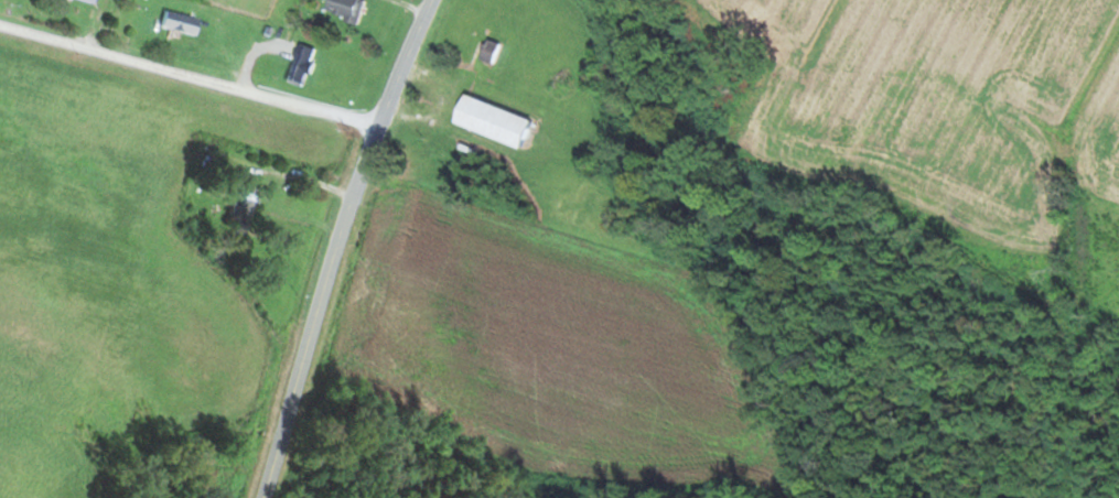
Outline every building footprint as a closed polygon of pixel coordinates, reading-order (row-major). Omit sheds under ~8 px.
[(158,28),(193,35),(196,19),(161,11),(158,28)] [(496,44),(482,40),(477,58),(490,63),(496,44)] [(313,50),(294,44),(282,81),(300,87),(313,50)] [(515,147),(525,118),(458,95),(448,124),(515,147)] [(226,220),(246,224),(253,187),(233,184),(226,220)]
